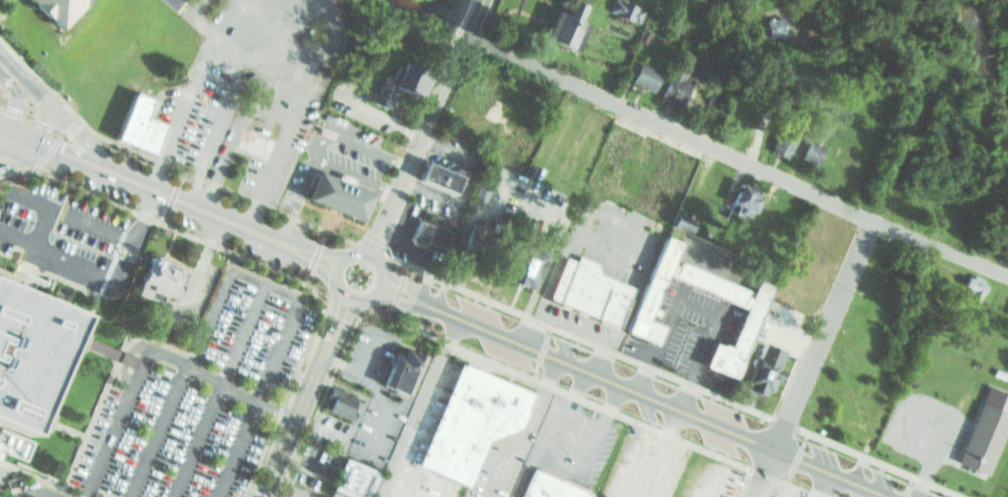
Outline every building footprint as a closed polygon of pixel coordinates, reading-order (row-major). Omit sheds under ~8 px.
[(57,22),(78,0),(33,0),(57,22)] [(528,37),(544,0),(553,4),(556,0),(572,0),(581,4),(560,51),(528,37)] [(604,9),(608,0),(615,0),(624,0),(631,3),(631,7),(641,11),(637,22),(604,9)] [(765,21),(769,39),(786,35),(782,17),(765,21)] [(689,64),(700,69),(706,59),(695,53),(689,64)] [(404,62),(432,74),(421,99),(399,89),(390,111),(374,104),(387,75),(397,80),(404,62)] [(644,89),(653,71),(633,62),(624,79),(644,89)] [(653,99),(667,67),(680,72),(678,76),(685,79),(673,108),(653,99)] [(123,87),(146,96),(139,114),(159,122),(148,150),(105,133),(123,87)] [(781,156),(799,120),(780,110),(762,146),(781,156)] [(251,112),(262,117),(256,134),(272,140),(264,162),(232,150),(240,127),(245,129),(251,112)] [(813,167),(822,150),(802,140),(793,158),(813,167)] [(428,162),(420,181),(455,196),(463,177),(428,162)] [(304,166),(360,189),(349,217),(293,195),(304,166)] [(750,186),(728,178),(714,212),(737,221),(750,186)] [(743,215),(751,219),(763,193),(742,183),(727,216),(740,222),(743,215)] [(477,186),(490,192),(485,205),(472,199),(477,186)] [(685,230),(663,219),(669,206),(691,217),(685,230)] [(420,221),(432,226),(435,218),(456,226),(446,251),(413,238),(420,221)] [(477,223),(502,233),(486,272),(461,261),(477,223)] [(1007,255),(1007,232),(1000,251),(1007,255)] [(622,331),(661,234),(678,241),(671,260),(748,292),(754,276),(772,283),(733,379),(696,364),(707,338),(724,345),(740,307),(661,275),(648,306),(658,310),(655,317),(645,313),(642,320),(656,326),(650,342),(622,331)] [(526,238),(546,247),(541,258),(548,261),(535,292),(508,281),(526,238)] [(143,250),(170,262),(163,280),(172,283),(167,295),(156,290),(153,297),(128,287),(143,250)] [(565,258),(577,263),(580,256),(601,265),(597,274),(614,281),(611,288),(632,297),(618,330),(547,300),(565,258)] [(970,299),(977,281),(957,273),(950,291),(970,299)] [(964,286),(970,289),(967,297),(980,302),(987,283),(968,276),(964,286)] [(29,438),(0,426),(0,284),(79,318),(29,438)] [(998,315),(1007,319),(1007,290),(998,315)] [(735,384),(755,340),(782,352),(762,396),(735,384)] [(385,352),(390,355),(395,343),(419,354),(402,392),(373,379),(385,352)] [(464,364),(535,396),(522,435),(485,447),(468,489),(419,466),(464,364)] [(983,382),(1007,393),(1007,412),(981,476),(948,463),(983,382)] [(342,421),(314,406),(325,385),(353,399),(342,421)] [(372,471),(362,496),(350,496),(323,486),(335,456),(372,471)] [(586,492),(584,496),(515,496),(528,467),(586,492)]
